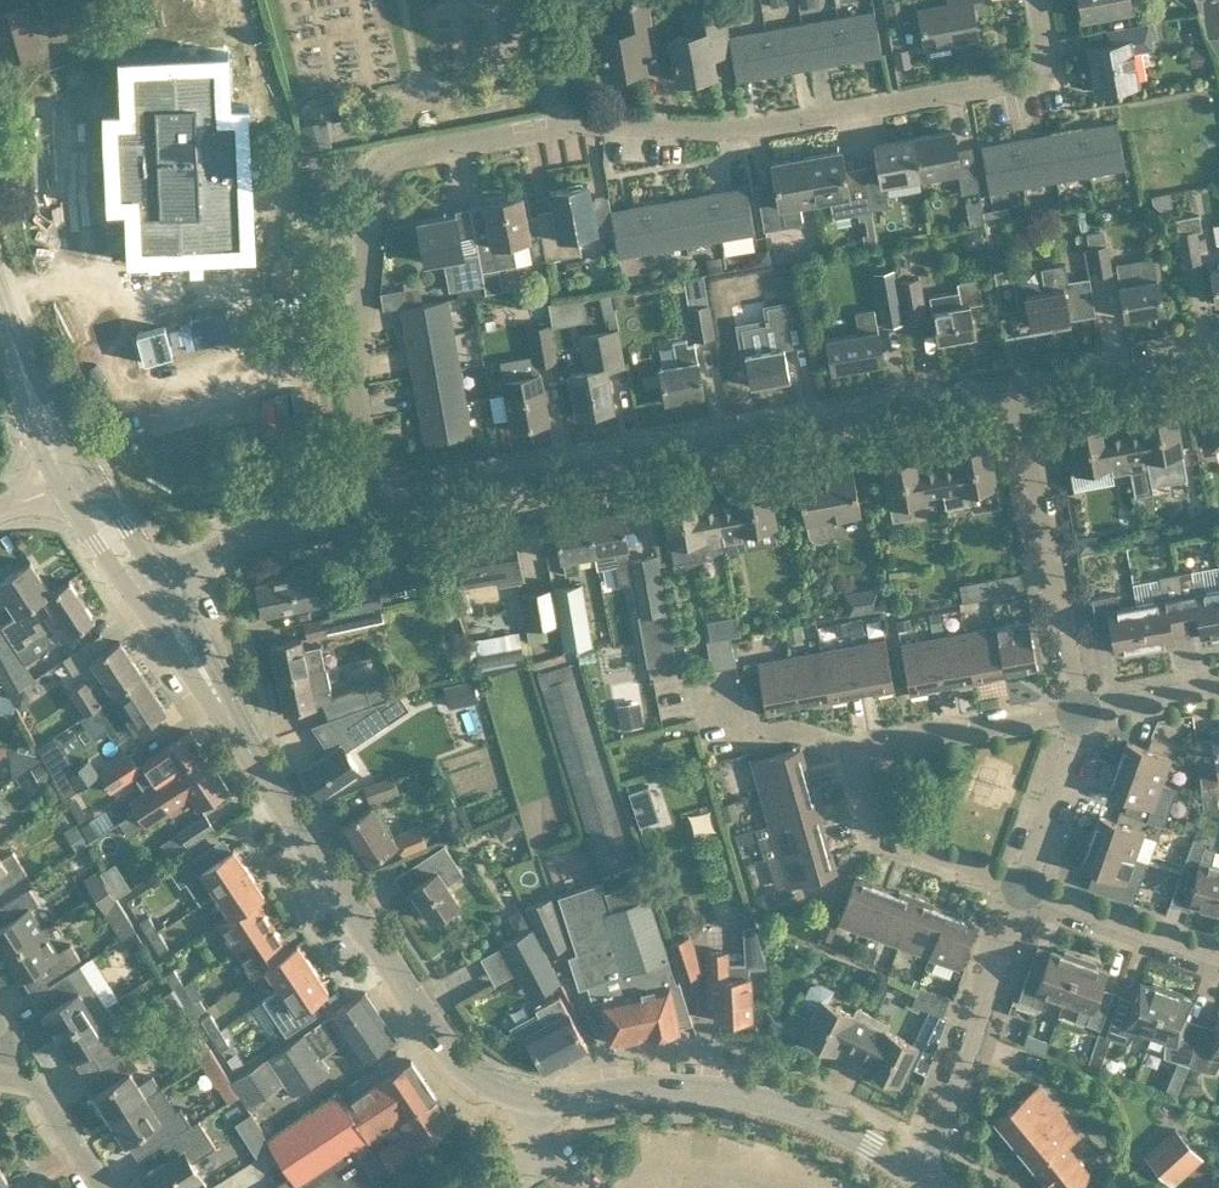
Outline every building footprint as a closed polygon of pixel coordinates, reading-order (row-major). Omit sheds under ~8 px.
[(642,44),(656,41),(650,0),(632,0),(616,3),(620,32),(601,35),(608,76),(647,69),(642,44)] [(920,8),(926,46),(979,37),(973,3),(983,2),(982,0),(951,0),(952,2),(920,8)] [(1084,16),(1108,12),(1134,7),(1133,0),(1081,0),(1084,16)] [(711,43),(730,40),(730,36),(729,36),(724,1),(685,8),(689,34),(670,37),(674,56),(678,80),(716,73),(711,43)] [(739,1),(725,3),(727,16),(742,14),(739,1)] [(840,16),(848,60),(883,53),(879,30),(875,10),(840,16)] [(804,23),(811,66),(848,60),(840,16),(804,23)] [(1133,52),(1156,48),(1152,21),(1130,25),(1106,29),(1109,44),(1090,47),(1098,90),(1139,83),(1133,52)] [(1207,24),(1208,35),(1218,34),(1218,22),(1207,24)] [(767,29),(775,72),(811,66),(804,23),(767,29)] [(775,72),(767,29),(730,36),(730,40),(737,79),(775,72)] [(1206,46),(1191,48),(1194,65),(1209,63),(1206,46)] [(907,49),(894,51),(897,68),(910,66),(907,49)] [(107,136),(95,217),(113,219),(105,269),(214,286),(234,155),(216,153),(224,100),(133,86),(125,139),(107,136)] [(1126,168),(1122,145),(1118,121),(1117,121),(1117,124),(1099,127),(1099,124),(1085,127),(1093,173),(1126,168)] [(1051,136),(1059,179),(1093,173),(1085,127),(1068,130),(1069,133),(1051,136)] [(954,130),(916,137),(923,174),(959,168),(964,192),(979,190),(976,171),(973,146),(957,149),(954,130)] [(1018,139),(1025,185),(1059,179),(1051,136),(1032,139),(1031,137),(1018,139)] [(864,165),(866,179),(872,208),(890,205),(886,181),(923,174),(916,137),(877,143),(880,162),(864,165)] [(990,191),(1025,185),(1018,139),(1001,142),(1002,145),(984,148),(983,145),(982,145),(986,169),(990,191)] [(842,150),(809,155),(817,199),(832,197),(836,218),(872,211),(872,208),(866,179),(848,183),(842,150)] [(759,198),(764,222),(765,231),(805,223),(802,202),(817,199),(809,155),(773,162),(779,195),(759,198)] [(598,231),(593,207),(588,184),(551,190),(558,224),(541,226),(542,233),(547,259),(584,253),(580,234),(598,231)] [(715,192),(723,238),(756,232),(748,186),(746,187),(747,190),(729,192),(729,189),(715,192)] [(723,238),(715,192),(698,195),(699,198),(682,201),(689,244),(723,238)] [(489,219),(473,222),(475,228),(486,292),(503,289),(499,268),(519,264),(532,262),(528,238),(530,238),(529,236),(542,233),(541,226),(539,215),(526,217),(522,196),(486,202),(489,219)] [(1059,198),(1046,200),(1048,211),(1061,209),(1059,198)] [(689,244),(682,201),(662,205),(661,202),(647,204),(655,250),(689,244)] [(620,256),(655,250),(647,204),(631,207),(631,210),(614,213),(613,210),(612,210),(620,256)] [(996,208),(983,210),(985,223),(998,221),(996,208)] [(983,210),(968,213),(971,225),(985,223),(983,210)] [(328,238),(330,212),(319,211),(317,237),(328,238)] [(450,290),(459,289),(460,296),(486,292),(475,228),(460,231),(457,213),(419,220),(426,261),(446,259),(450,290)] [(1200,214),(1176,218),(1185,263),(1203,261),(1198,231),(1203,230),(1200,214)] [(990,258),(985,227),(962,231),(968,262),(990,258)] [(1109,245),(1106,245),(1104,230),(1088,232),(1091,248),(1096,274),(1114,270),(1109,245)] [(876,232),(863,234),(865,245),(878,243),(876,232)] [(768,249),(755,251),(758,264),(771,262),(768,249)] [(1164,310),(1160,286),(1155,256),(1117,263),(1122,293),(1126,317),(1164,310)] [(722,257),(708,259),(711,272),(725,270),(722,257)] [(1021,308),(1013,264),(993,267),(1001,311),(1021,308)] [(1046,288),(1026,292),(1028,301),(1032,325),(1051,321),(1052,327),(1049,327),(1049,329),(1072,325),(1072,324),(1070,324),(1069,318),(1096,314),(1090,276),(1069,280),(1066,264),(1058,265),(1043,267),(1046,288)] [(895,269),(873,273),(878,302),(881,301),(882,306),(901,303),(895,269)] [(717,334),(707,280),(706,274),(685,278),(686,284),(686,288),(695,338),(717,334)] [(908,328),(929,324),(921,277),(900,281),(908,328)] [(960,290),(930,295),(933,309),(934,317),(938,341),(976,334),(971,304),(984,301),(979,277),(958,281),(960,290)] [(685,278),(669,281),(671,291),(686,288),(686,284),(685,278)] [(542,300),(553,298),(551,287),(540,288),(542,300)] [(401,289),(382,292),(385,310),(402,307),(404,306),(401,289)] [(571,376),(561,378),(567,411),(577,409),(578,415),(614,408),(607,367),(626,363),(621,339),(620,329),(615,302),(613,289),(604,291),(611,331),(579,337),(585,369),(570,372),(571,376)] [(583,296),(550,302),(554,326),(587,320),(583,296)] [(408,340),(454,332),(448,298),(404,306),(402,307),(402,308),(405,307),(409,325),(406,326),(408,340)] [(768,306),(771,321),(742,327),(752,384),(790,377),(785,347),(814,342),(806,299),(800,301),(768,306)] [(875,308),(856,311),(860,332),(827,337),(833,369),(885,360),(875,308)] [(506,391),(491,393),(496,419),(511,416),(513,427),(549,420),(545,396),(541,372),(539,362),(555,360),(549,325),(532,328),(536,354),(501,360),(504,378),(506,391)] [(417,373),(460,366),(454,332),(408,340),(411,356),(414,355),(417,373)] [(705,392),(701,368),(696,344),(688,345),(687,338),(673,340),(677,364),(661,367),(667,399),(705,392)] [(418,393),(420,407),(466,399),(460,366),(417,373),(421,393),(418,393)] [(472,434),(466,399),(420,407),(423,423),(426,423),(430,441),(427,441),(427,443),(472,434)] [(1206,410),(1211,440),(1213,448),(1218,447),(1218,408),(1206,410)] [(1125,429),(1132,470),(1150,467),(1151,474),(1187,468),(1181,437),(1176,409),(1139,416),(1141,426),(1125,429)] [(1132,470),(1125,429),(1108,432),(1106,422),(1069,429),(1076,472),(1112,465),(1113,473),(1132,470)] [(944,493),(946,507),(972,502),(970,491),(998,486),(990,443),(953,449),(955,460),(939,463),(944,493)] [(891,505),(893,519),(913,516),(910,502),(927,499),(927,496),(944,493),(939,463),(922,466),(920,456),(883,462),(888,486),(888,490),(891,505)] [(832,530),(830,519),(861,514),(859,499),(857,492),(854,468),(798,478),(804,509),(806,523),(807,523),(810,537),(814,539),(818,541),(821,541),(825,539),(828,537),(831,534),(832,530)] [(735,499),(718,502),(723,533),(725,543),(743,540),(742,533),(777,526),(775,512),(770,483),(733,489),(735,499)] [(663,502),(667,526),(668,529),(670,546),(671,545),(674,562),(696,558),(693,541),(710,538),(710,535),(723,533),(718,502),(701,506),(699,496),(663,502)] [(644,641),(648,665),(676,660),(674,646),(657,555),(631,560),(628,546),(629,546),(622,509),(591,515),(601,568),(618,564),(622,584),(635,582),(643,627),(642,627),(644,641)] [(582,571),(579,556),(598,553),(591,515),(556,522),(563,559),(566,559),(568,574),(582,571)] [(1163,539),(1159,521),(1141,524),(1144,538),(1145,538),(1146,542),(1163,539)] [(522,580),(517,554),(513,530),(456,539),(460,564),(464,584),(503,577),(504,583),(522,580)] [(1091,536),(1077,538),(1079,553),(1099,549),(1097,539),(1091,536)] [(19,614),(52,591),(31,560),(0,581),(0,603),(8,599),(17,615),(19,614)] [(264,613),(288,608),(322,601),(318,586),(313,563),(289,568),(291,575),(258,582),(264,613)] [(1194,579),(1192,569),(1176,572),(1188,634),(1202,632),(1203,636),(1215,634),(1216,638),(1218,638),(1218,588),(1207,590),(1204,577),(1194,579)] [(332,615),(382,603),(381,601),(393,598),(389,581),(379,584),(376,571),(363,574),(365,587),(328,596),(332,615)] [(1024,591),(1021,572),(989,577),(992,595),(992,596),(1024,591)] [(1173,637),(1188,634),(1176,572),(1160,575),(1162,585),(1151,587),(1154,600),(1138,603),(1146,651),(1162,648),(1162,644),(1174,642),(1173,637)] [(968,600),(992,595),(989,577),(965,582),(960,582),(963,600),(968,600)] [(17,615),(4,624),(0,626),(0,675),(4,683),(10,694),(35,677),(17,650),(55,625),(64,639),(76,631),(96,618),(71,579),(52,591),(19,614),(17,615)] [(594,645),(584,583),(555,588),(554,588),(560,622),(562,622),(567,650),(594,645)] [(549,638),(546,624),(560,622),(554,588),(523,594),(531,641),(549,638)] [(878,588),(861,590),(864,610),(881,607),(878,588)] [(1138,603),(1120,606),(1118,593),(1092,597),(1098,628),(1112,626),(1116,652),(1129,650),(1129,654),(1146,651),(1138,603)] [(360,610),(305,622),(308,636),(367,623),(360,610)] [(940,611),(930,613),(932,628),(943,626),(940,611)] [(910,615),(896,617),(898,629),(912,627),(910,615)] [(738,616),(725,619),(728,636),(731,635),(741,633),(738,616)] [(863,617),(850,620),(852,631),(853,634),(866,632),(863,617)] [(849,620),(835,623),(837,633),(851,630),(849,620)] [(1006,624),(997,626),(1006,672),(1039,666),(1030,620),(1006,624)] [(800,623),(788,625),(790,640),(803,638),(800,623)] [(997,626),(964,632),(975,682),(993,678),(992,674),(1006,672),(997,626)] [(518,630),(470,639),(471,647),(472,653),(477,652),(480,669),(524,661),(520,638),(518,630)] [(932,637),(942,684),(956,681),(957,685),(975,682),(964,632),(932,637)] [(93,661),(103,675),(89,685),(85,680),(72,689),(87,712),(144,674),(121,640),(110,647),(101,633),(81,646),(64,658),(71,668),(82,661),(86,666),(93,661)] [(707,640),(708,645),(713,669),(736,664),(731,635),(728,636),(707,640)] [(271,644),(279,677),(326,667),(326,666),(321,644),(305,648),(303,637),(271,644)] [(902,643),(905,663),(906,670),(911,693),(929,690),(928,686),(942,684),(932,637),(902,643)] [(895,689),(891,665),(886,638),(854,644),(863,691),(877,688),(878,692),(895,689)] [(691,672),(686,649),(686,644),(674,646),(676,660),(677,660),(679,674),(691,672)] [(848,693),(863,691),(854,644),(822,650),(831,700),(849,697),(848,693)] [(790,655),(790,656),(798,702),(812,700),(813,703),(831,700),(822,650),(790,655)] [(758,662),(759,671),(767,712),(786,708),(785,705),(798,702),(790,656),(758,662)] [(758,662),(744,664),(746,673),(751,672),(759,671),(758,662)] [(645,898),(639,878),(638,878),(572,664),(540,673),(602,877),(603,880),(559,894),(578,951),(568,954),(579,989),(587,986),(592,1004),(602,1002),(612,1041),(613,1044),(648,1035),(648,1036),(681,1027),(680,1024),(693,1021),(680,979),(678,980),(652,896),(645,898)] [(365,684),(333,695),(327,666),(326,666),(326,667),(279,677),(286,711),(324,702),(330,718),(372,703),(365,684)] [(641,683),(638,669),(619,673),(622,687),(641,683)] [(136,729),(146,723),(167,709),(144,674),(87,712),(97,727),(110,719),(123,738),(136,729)] [(475,679),(445,686),(451,708),(481,702),(475,679)] [(24,686),(12,694),(21,707),(29,702),(30,696),(24,686)] [(12,715),(15,703),(11,694),(0,692),(0,711),(12,715)] [(331,753),(304,770),(323,798),(358,775),(362,773),(348,752),(392,723),(379,703),(313,726),(331,753)] [(640,704),(620,708),(624,728),(644,725),(640,704)] [(135,775),(146,792),(206,751),(191,729),(161,749),(161,750),(144,761),(147,766),(142,770),(131,753),(100,773),(111,791),(135,775)] [(1196,739),(1202,793),(1204,805),(1204,808),(1215,811),(1212,792),(1218,790),(1218,729),(1211,730),(1216,760),(1202,762),(1198,739),(1196,739)] [(1127,740),(1118,765),(1162,781),(1171,758),(1180,762),(1185,747),(1152,735),(1148,747),(1127,740)] [(67,796),(79,788),(100,774),(75,737),(44,757),(67,796)] [(370,780),(392,773),(384,745),(361,752),(370,780)] [(801,746),(772,755),(752,760),(761,792),(806,779),(803,766),(806,764),(801,746)] [(13,776),(44,757),(9,747),(13,776)] [(200,808),(230,788),(206,751),(146,792),(131,801),(125,806),(130,813),(120,820),(130,835),(192,794),(200,808)] [(438,752),(395,761),(398,774),(441,765),(438,752)] [(44,760),(33,767),(41,780),(52,774),(44,760)] [(720,760),(710,763),(714,776),(724,773),(720,760)] [(1172,785),(1162,781),(1118,765),(1109,791),(1129,799),(1126,810),(1159,822),(1159,823),(1163,824),(1177,787),(1172,785)] [(366,785),(372,800),(399,790),(393,775),(366,785)] [(810,792),(806,779),(761,792),(770,823),(820,809),(814,792),(810,792)] [(661,818),(649,784),(629,791),(640,825),(661,818)] [(735,800),(721,804),(725,819),(740,815),(735,800)] [(341,826),(366,864),(386,850),(400,843),(406,854),(431,844),(423,826),(396,836),(375,804),(362,813),(341,826)] [(779,855),(824,842),(821,828),(824,827),(820,809),(770,823),(779,855)] [(1159,823),(1159,822),(1126,810),(1121,821),(1100,814),(1091,840),(1135,855),(1136,855),(1143,833),(1158,839),(1163,824),(1159,823)] [(215,827),(206,813),(180,829),(190,843),(215,827)] [(514,813),(494,826),(500,835),(509,836),(523,827),(514,813)] [(91,820),(82,826),(91,839),(100,833),(91,820)] [(77,824),(66,831),(78,850),(89,843),(77,824)] [(756,827),(736,833),(739,843),(759,838),(756,827)] [(748,843),(756,862),(775,854),(767,835),(748,843)] [(1207,840),(1194,837),(1181,873),(1197,877),(1190,903),(1203,906),(1202,909),(1218,913),(1218,909),(1218,850),(1205,846),(1207,840)] [(1133,901),(1140,884),(1149,860),(1136,855),(1135,855),(1091,840),(1082,865),(1094,869),(1088,885),(1133,901)] [(824,842),(779,855),(788,886),(837,872),(832,854),(828,855),(824,842)] [(432,919),(452,906),(462,899),(450,881),(465,871),(446,843),(415,862),(407,869),(416,884),(405,891),(415,905),(421,901),(432,919)] [(217,892),(250,870),(235,847),(202,869),(217,892)] [(10,883),(27,872),(14,850),(2,858),(0,855),(0,890),(10,883)] [(265,892),(250,870),(217,892),(231,913),(232,914),(256,898),(265,892)] [(97,896),(110,888),(99,872),(87,879),(97,896)] [(838,922),(869,932),(885,888),(872,884),(873,880),(856,874),(838,922)] [(44,929),(30,908),(40,902),(30,887),(0,906),(0,917),(4,923),(0,926),(0,942),(7,953),(44,929)] [(108,912),(120,905),(110,888),(97,896),(108,912)] [(885,888),(869,932),(900,944),(917,896),(900,890),(899,893),(885,888)] [(769,891),(754,895),(759,910),(773,906),(769,891)] [(917,896),(900,944),(930,955),(946,911),(933,906),(935,902),(917,896)] [(568,945),(551,897),(525,907),(548,951),(568,945)] [(256,898),(232,914),(231,913),(218,922),(236,948),(273,923),(256,898)] [(523,910),(511,917),(520,934),(532,927),(523,910)] [(946,911),(930,955),(935,957),(938,958),(961,966),(977,922),(946,911)] [(151,936),(160,930),(150,915),(141,921),(151,936)] [(290,949),(273,923),(236,948),(254,975),(267,966),(266,966),(290,949)] [(826,923),(820,937),(832,941),(837,927),(826,923)] [(520,934),(502,944),(503,946),(525,986),(531,998),(546,989),(561,982),(532,927),(520,934)] [(777,947),(779,934),(757,928),(762,950),(777,947)] [(42,983),(62,970),(81,958),(71,943),(58,951),(44,929),(7,953),(22,976),(33,968),(42,983)] [(151,936),(160,952),(170,946),(160,930),(151,936)] [(135,931),(124,938),(132,950),(142,944),(135,931)] [(669,942),(681,977),(702,970),(691,935),(669,942)] [(299,943),(290,949),(266,966),(267,966),(281,987),(314,965),(299,943)] [(862,945),(858,958),(872,963),(877,950),(862,945)] [(1065,1000),(1081,955),(1065,949),(1064,953),(1052,948),(1043,973),(1029,968),(1019,998),(1044,1007),(1049,994),(1065,1000)] [(747,1020),(747,1017),(753,1017),(751,993),(749,963),(729,964),(728,949),(708,951),(710,980),(711,1004),(717,1004),(717,1019),(734,1018),(734,1021),(747,1020)] [(897,953),(892,967),(901,970),(906,957),(897,953)] [(1076,1018),(1101,1027),(1112,998),(1098,993),(1107,968),(1095,964),(1096,960),(1081,955),(1065,1000),(1081,1005),(1076,1018)] [(105,958),(91,966),(116,1009),(130,1001),(105,958)] [(41,1006),(59,1035),(107,1005),(81,963),(70,971),(49,984),(57,996),(41,1006)] [(281,987),(264,999),(287,1034),(321,1012),(312,999),(329,988),(314,965),(281,987)] [(175,989),(185,983),(175,968),(166,973),(175,989)] [(913,969),(908,981),(918,985),(923,973),(913,969)] [(1118,1003),(1107,1034),(1127,1042),(1136,1030),(1151,1035),(1169,986),(1153,981),(1152,984),(1141,981),(1131,1008),(1118,1003)] [(185,1004),(194,999),(185,983),(175,989),(185,1004)] [(943,1014),(943,1013),(950,996),(919,984),(913,1003),(943,1014)] [(1184,992),(1169,986),(1151,1035),(1166,1040),(1165,1056),(1181,1061),(1174,1080),(1169,1090),(1177,1094),(1181,1083),(1180,1083),(1182,1077),(1197,1031),(1183,1026),(1193,999),(1182,995),(1184,992)] [(172,987),(156,997),(172,1022),(188,1012),(172,987)] [(451,1187),(441,1171),(471,1152),(371,995),(293,1045),(384,1187),(451,1187)] [(545,1069),(588,1046),(577,1025),(560,995),(536,1008),(539,1014),(515,1027),(523,1043),(530,1039),(545,1069)] [(840,1043),(856,1051),(874,1014),(857,1006),(854,1013),(821,998),(803,1036),(836,1053),(840,1043)] [(90,1048),(101,1066),(129,1048),(128,1048),(144,1037),(140,1031),(124,1041),(117,1030),(121,1028),(107,1005),(59,1035),(74,1058),(90,1048)] [(1197,1031),(1187,1063),(1189,1064),(1201,1067),(1216,1070),(1218,1064),(1218,1009),(1214,1037),(1197,1031)] [(211,1012),(202,1018),(212,1034),(221,1028),(211,1012)] [(939,1013),(913,1066),(927,1072),(947,1016),(939,1013)] [(874,1014),(856,1051),(871,1059),(867,1068),(900,1084),(917,1044),(887,1030),(890,1022),(874,1014)] [(222,1049),(231,1044),(221,1028),(212,1034),(222,1049)] [(1024,1045),(1046,1051),(1050,1040),(1028,1033),(1024,1045)] [(111,1117),(146,1095),(145,1094),(161,1085),(153,1073),(138,1083),(130,1071),(140,1065),(129,1048),(101,1066),(111,1083),(95,1092),(111,1117)] [(1093,1048),(1088,1064),(1099,1068),(1105,1052),(1093,1048)] [(1189,1064),(1185,1075),(1196,1079),(1201,1067),(1189,1064)] [(228,1076),(217,1082),(228,1100),(239,1094),(228,1076)] [(1078,1183),(1092,1171),(1064,1138),(1065,1137),(1048,1117),(1059,1108),(1040,1084),(996,1120),(1051,1187),(1071,1187),(1078,1183)] [(162,1142),(181,1130),(170,1114),(161,1119),(146,1095),(111,1117),(127,1142),(143,1132),(153,1148),(162,1142)] [(203,1177),(193,1161),(216,1146),(199,1119),(181,1130),(162,1142),(172,1157),(146,1172),(156,1187),(186,1187),(203,1177)] [(1174,1181),(1202,1155),(1177,1128),(1149,1154),(1174,1181)] [(264,1131),(249,1141),(258,1154),(263,1151),(267,1135),(264,1131)] [(277,1182),(269,1163),(238,1177),(243,1187),(263,1187),(277,1182)] [(9,1181),(0,1167),(0,1186),(9,1181)] [(298,1187),(291,1176),(271,1187),(299,1187),(298,1187)]
